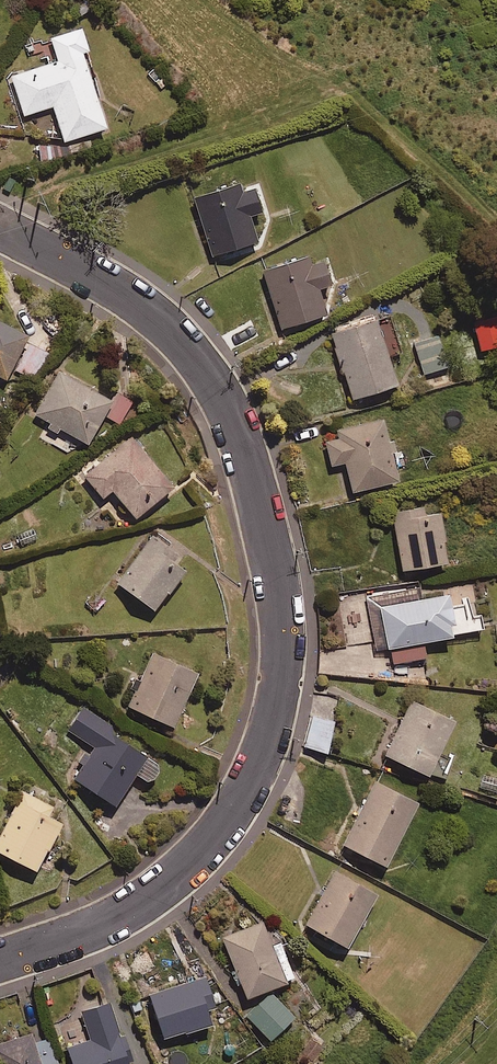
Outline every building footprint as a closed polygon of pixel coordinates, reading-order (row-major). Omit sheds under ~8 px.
[(90,50),(83,28),(52,38),(59,61),(12,76),(25,115),(54,106),(65,141),(108,128),(83,52),(90,50)] [(244,194),(241,184),(197,198),(214,256),(258,242),(249,216),(262,212),(256,191),(244,194)] [(332,285),(323,254),(265,272),(283,329),(328,315),(320,289),(332,285)] [(474,321),(481,351),(496,347),(496,315),(474,321)] [(354,399),(399,385),(391,361),(405,357),(392,316),(333,334),(354,399)] [(0,323),(0,376),(7,380),(29,337),(0,323)] [(450,366),(441,340),(416,349),(425,375),(450,366)] [(34,413),(50,422),(47,427),(59,434),(62,429),(89,445),(114,401),(60,369),(34,413)] [(340,437),(326,441),(332,466),(346,463),(353,492),(400,481),(386,421),(339,432),(340,437)] [(174,489),(134,438),(86,475),(103,498),(113,490),(135,519),(174,489)] [(424,509),(394,514),(403,571),(449,564),(441,511),(424,514),(424,509)] [(174,549),(157,535),(118,581),(154,611),(187,570),(169,555),(174,549)] [(426,584),(369,594),(378,650),(391,648),(393,664),(427,658),(424,642),(455,637),(454,633),(485,628),(483,615),(470,617),(468,602),(450,605),(448,596),(429,600),(426,584)] [(199,674),(153,654),(130,707),(175,727),(199,674)] [(340,700),(316,694),(304,747),(328,753),(340,700)] [(457,763),(440,755),(456,721),(412,701),(387,756),(447,784),(457,763)] [(111,723),(83,705),(68,730),(93,746),(89,753),(84,750),(77,761),(82,763),(72,778),(115,805),(136,772),(147,779),(154,777),(159,770),(159,762),(148,755),(149,753),(114,732),(111,723)] [(480,777),(476,795),(496,800),(496,781),(480,777)] [(419,804),(376,782),(344,845),(388,867),(419,804)] [(25,791),(0,836),(0,852),(36,872),(62,825),(49,818),(54,808),(25,791)] [(379,898),(338,872),(306,923),(347,949),(379,898)] [(263,920),(223,936),(236,969),(231,971),(234,978),(238,976),(247,997),(288,981),(286,978),(295,975),(287,956),(279,959),(263,920)] [(217,1009),(209,977),(151,993),(163,1039),(213,1026),(209,1011),(217,1009)] [(271,991),(247,1014),(271,1039),(295,1015),(271,991)] [(74,1063),(131,1063),(125,1037),(119,1038),(111,1006),(85,1012),(92,1042),(70,1047),(74,1063)] [(49,1030),(0,1045),(0,1063),(59,1063),(49,1030)]
